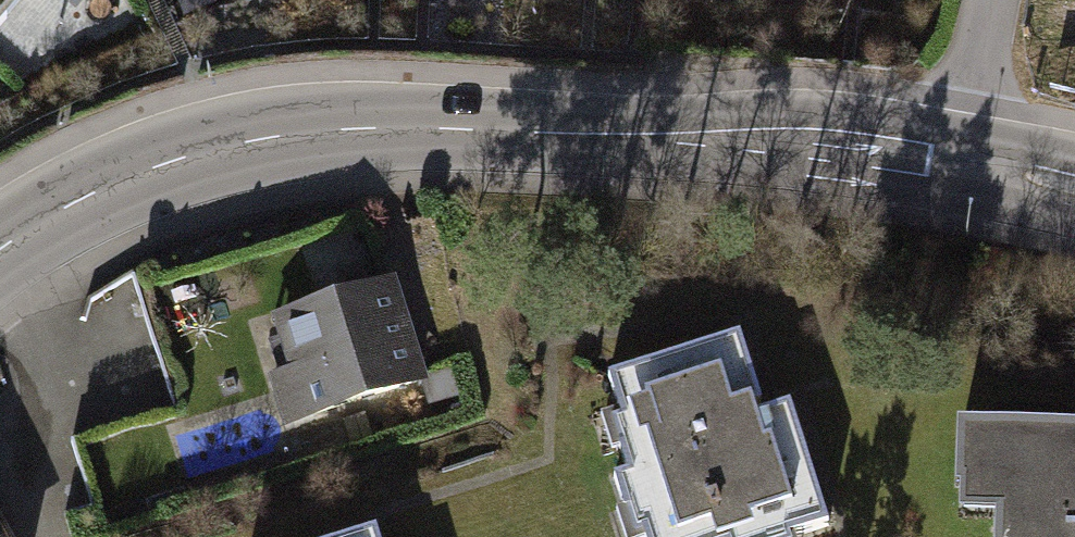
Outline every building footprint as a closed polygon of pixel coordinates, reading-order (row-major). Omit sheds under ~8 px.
[(21,0),(0,0),(0,24),(21,0)] [(320,285),(366,280),(361,239),(315,244),(320,285)] [(402,271),(261,312),(292,417),(433,377),(402,271)] [(607,372),(656,536),(759,536),(841,513),(806,395),(777,404),(755,328),(607,372)] [(984,424),(980,536),(1074,536),(1074,427),(984,424)] [(0,500),(0,536),(20,536),(0,500)] [(343,536),(399,536),(395,522),(343,536)]
